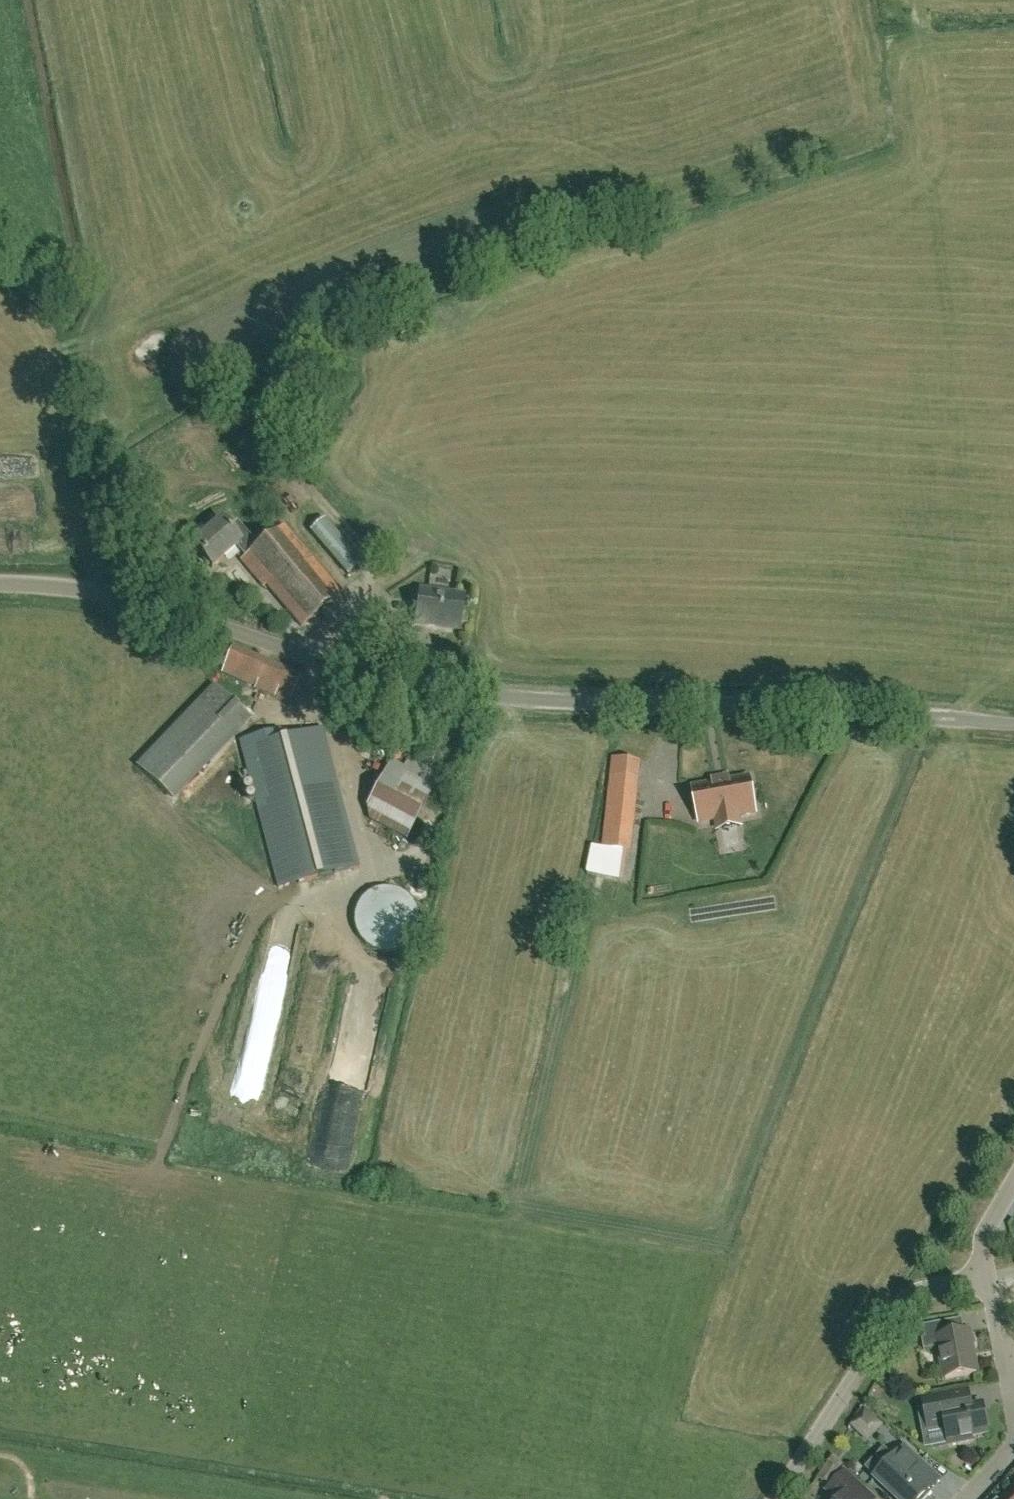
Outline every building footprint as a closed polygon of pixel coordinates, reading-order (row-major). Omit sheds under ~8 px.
[(311,530),(334,558),(348,575),(361,564),(324,518),(311,530)] [(301,627),(340,594),(285,528),(257,548),(236,523),(228,530),(221,521),(192,545),(211,568),(236,547),(245,558),(241,561),(263,587),(266,585),(301,627)] [(460,629),(464,597),(419,591),(415,623),(460,629)] [(289,701),(300,676),(221,642),(213,662),(222,665),(222,672),(289,701)] [(137,768),(166,796),(168,795),(166,793),(242,712),(216,686),(137,768)] [(240,741),(242,750),(287,739),(284,729),(240,741)] [(287,739),(242,750),(279,888),(359,867),(322,729),(287,739)] [(394,762),(416,753),(409,736),(387,744),(394,762)] [(406,840),(441,776),(409,759),(403,769),(391,763),(362,816),(406,840)] [(630,851),(639,761),(614,759),(612,775),(611,775),(605,848),(630,851)] [(713,784),(694,787),(696,799),(697,799),(699,810),(698,810),(700,822),(717,820),(718,829),(718,830),(719,830),(739,827),(740,826),(740,825),(738,816),(755,813),(753,800),(751,801),(749,790),(751,790),(749,777),(729,781),(728,778),(713,781),(713,784)] [(363,909),(361,921),(362,930),(366,939),(373,946),(381,951),(390,953),(400,952),(409,949),(416,943),(423,933),(425,921),(424,913),(420,903),(411,894),(401,889),(389,889),(378,892),(369,899),(363,909)] [(945,1321),(920,1326),(924,1350),(940,1347),(946,1378),(978,1372),(973,1348),(977,1345),(975,1336),(971,1335),(970,1331),(963,1332),(948,1335),(945,1321)] [(972,1406),(970,1398),(968,1389),(923,1397),(928,1427),(945,1424),(949,1444),(973,1439),(973,1436),(989,1433),(984,1404),(972,1406)] [(868,1408),(854,1427),(877,1443),(890,1424),(868,1408)] [(898,1498),(926,1498),(932,1493),(912,1474),(921,1464),(904,1448),(875,1478),(898,1498)] [(845,1471),(826,1490),(836,1498),(874,1498),(845,1471)] [(1003,1498),(1013,1498),(1013,1488),(1003,1498)]
